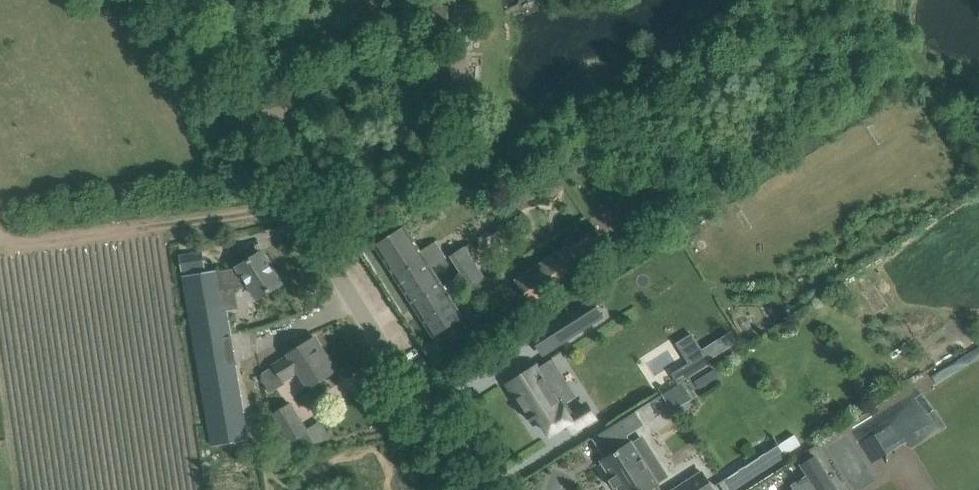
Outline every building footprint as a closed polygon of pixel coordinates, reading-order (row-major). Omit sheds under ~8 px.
[(436,52),(433,94),(468,97),(472,55),(436,52)] [(392,234),(375,245),(434,337),(464,317),(455,302),(459,289),(464,284),(467,282),(471,289),(487,279),(466,246),(446,259),(436,244),(423,252),(405,224),(392,234)] [(528,271),(515,279),(528,300),(530,299),(535,308),(550,298),(544,289),(582,265),(569,245),(528,271)] [(180,255),(182,271),(205,266),(202,251),(180,255)] [(226,270),(187,276),(212,445),(247,438),(227,310),(223,311),(220,293),(227,292),(254,288),(259,297),(264,294),(281,283),(261,252),(244,263),(240,266),(241,267),(226,270)] [(590,298),(549,324),(561,343),(602,317),(590,298)] [(319,352),(323,349),(315,337),(289,354),(290,356),(275,366),(263,373),(265,383),(271,393),(287,384),(283,379),(299,370),(309,387),(336,371),(335,370),(332,372),(319,352)] [(690,362),(673,374),(679,384),(710,364),(704,354),(690,362)] [(521,389),(514,394),(532,421),(539,417),(550,434),(570,422),(572,420),(563,405),(567,402),(577,396),(559,369),(556,371),(550,361),(539,368),(537,366),(515,380),(521,389)] [(873,463),(944,425),(929,399),(859,437),(873,463)] [(293,447),(313,441),(290,402),(271,413),(279,428),(275,430),(281,441),(287,437),(293,447)] [(593,438),(606,459),(602,461),(613,478),(609,480),(610,481),(611,480),(615,487),(614,487),(615,488),(618,486),(620,489),(661,489),(658,485),(659,484),(658,483),(666,478),(640,438),(633,443),(632,442),(628,436),(645,425),(636,411),(593,438)] [(720,484),(724,489),(737,489),(787,456),(780,445),(720,484)] [(815,455),(802,464),(809,476),(794,485),(795,486),(798,489),(835,489),(837,489),(815,455)] [(703,472),(674,489),(714,489),(703,472)]
